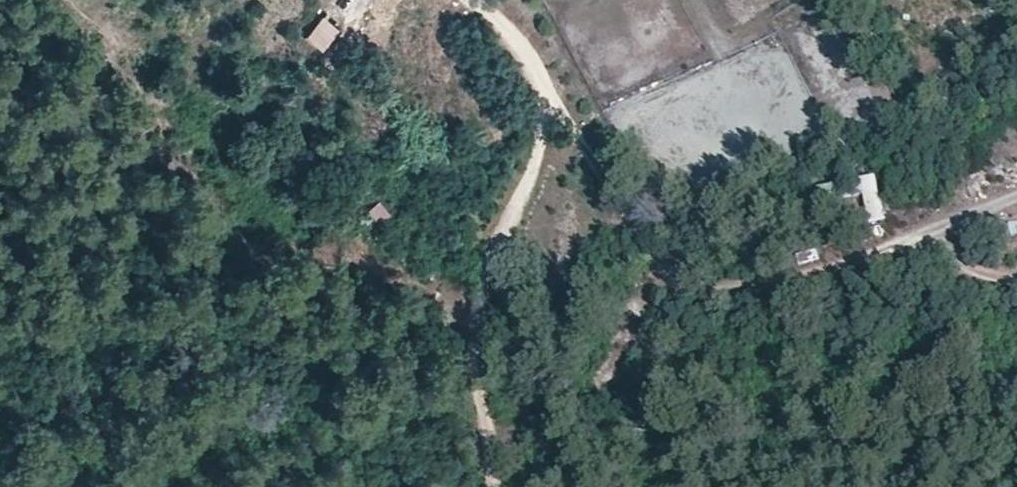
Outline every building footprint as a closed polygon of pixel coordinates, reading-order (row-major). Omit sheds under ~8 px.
[(325,47),(337,23),(316,13),(304,37),(325,47)] [(880,174),(864,175),(866,219),(883,218),(880,174)] [(379,224),(393,209),(380,197),(366,211),(379,224)]
